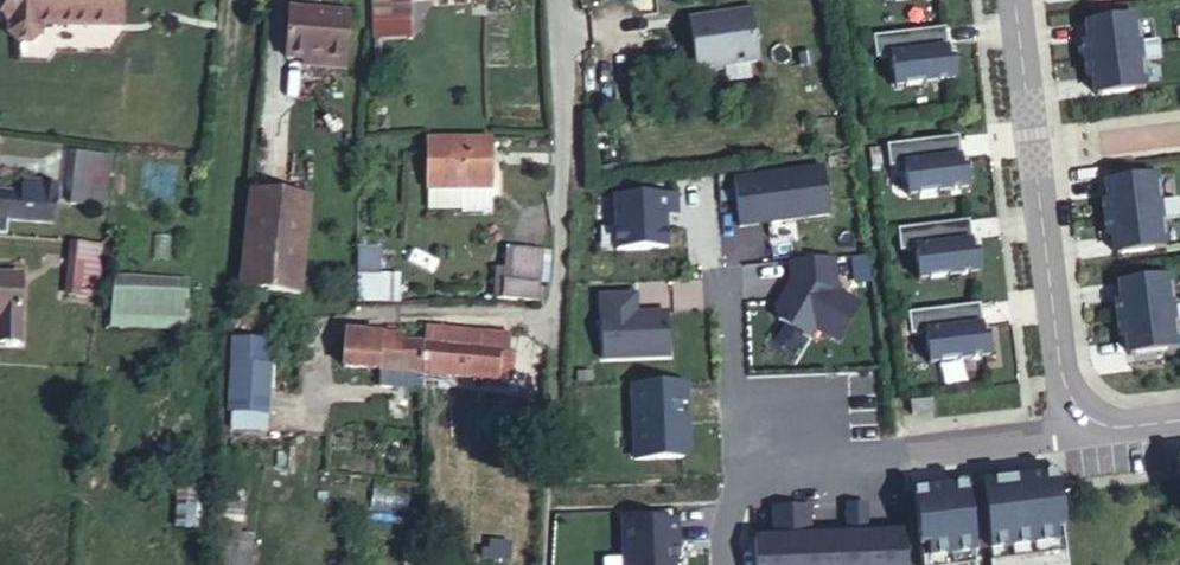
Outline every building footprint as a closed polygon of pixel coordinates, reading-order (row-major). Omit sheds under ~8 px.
[(13,40),(21,31),(22,22),(93,24),(94,17),(101,17),(102,0),(0,0),(0,39),(13,40)] [(101,17),(94,17),(93,24),(104,24),(105,0),(102,0),(101,17)] [(355,9),(385,9),(385,0),(355,0),(355,9)] [(337,4),(277,1),(274,50),(293,51),(335,53),(337,4)] [(385,24),(385,9),(355,9),(355,24),(385,24)] [(706,16),(687,20),(695,69),(702,72),(721,68),(721,65),(756,59),(747,9),(715,14),(716,18),(710,20),(706,16)] [(1088,39),(1079,41),(1084,77),(1093,76),(1095,94),(1144,88),(1140,61),(1159,59),(1156,38),(1137,41),(1134,15),(1085,21),(1088,39)] [(944,27),(872,37),(875,59),(890,57),(894,87),(956,78),(954,58),(949,59),(944,27)] [(335,53),(293,51),(292,57),(334,60),(335,53)] [(485,145),(484,121),(422,123),(422,146),(485,145)] [(91,173),(92,137),(60,136),(59,172),(91,173)] [(958,139),(886,149),(889,171),(903,169),(907,199),(970,190),(967,171),(963,171),(958,139)] [(485,172),(485,145),(422,146),(422,173),(454,172),(485,172)] [(807,168),(716,181),(723,229),(742,226),(742,223),(751,222),(751,225),(814,216),(807,168)] [(0,180),(0,207),(48,209),(50,172),(15,171),(14,180),(0,180)] [(485,172),(454,172),(454,193),(486,192),(485,172)] [(1108,199),(1100,200),(1105,236),(1113,235),(1116,253),(1164,247),(1161,221),(1179,218),(1177,198),(1158,200),(1154,174),(1106,180),(1108,199)] [(304,198),(243,192),(235,289),(296,293),(304,198)] [(603,201),(605,252),(653,250),(652,219),(663,218),(662,198),(603,201)] [(969,220),(896,230),(899,252),(914,250),(917,280),(980,271),(978,252),(973,253),(969,220)] [(495,264),(531,262),(531,230),(493,231),(495,264)] [(71,250),(89,251),(90,233),(62,233),(62,250),(71,250)] [(373,237),(355,236),(354,285),(373,286),(373,261),(373,237)] [(71,250),(62,250),(61,273),(70,274),(71,250)] [(89,251),(71,250),(70,274),(88,275),(89,251)] [(818,260),(772,264),(775,289),(772,294),(769,293),(759,311),(762,323),(794,340),(799,330),(822,343),(843,305),(821,292),(818,260)] [(392,263),(373,261),(373,286),(391,286),(392,263)] [(531,279),(531,262),(495,264),(487,264),(487,281),(531,279)] [(0,270),(0,337),(9,338),(14,271),(0,270)] [(189,297),(189,277),(120,275),(119,295),(189,297)] [(1114,304),(1119,340),(1128,339),(1130,357),(1179,350),(1175,324),(1179,323),(1179,303),(1173,304),(1169,278),(1121,284),(1123,302),(1114,304)] [(189,297),(119,295),(119,312),(189,312),(189,297)] [(589,302),(592,361),(657,357),(655,316),(631,317),(631,320),(624,320),(623,299),(589,302)] [(977,305),(905,314),(908,337),(922,335),(926,365),(989,356),(986,337),(981,337),(977,305)] [(513,314),(428,309),(427,331),(513,333),(513,314)] [(358,357),(356,323),(337,323),(337,357),(358,357)] [(358,357),(427,357),(427,331),(412,330),(412,323),(356,323),(358,357)] [(427,357),(427,361),(514,364),(515,333),(513,333),(427,331),(427,357)] [(261,337),(229,335),(227,358),(259,360),(261,337)] [(259,360),(227,358),(224,406),(260,408),(263,360),(259,360)] [(674,385),(619,388),(622,463),(670,461),(677,454),(676,443),(669,436),(668,406),(674,405),(674,385)] [(1179,526),(1179,461),(1171,462),(1179,526)] [(987,564),(1064,564),(1052,475),(976,485),(987,564)] [(174,483),(174,526),(210,525),(209,483),(174,483)] [(916,564),(972,564),(961,487),(907,495),(916,564)] [(609,525),(610,564),(657,564),(657,546),(664,546),(664,524),(609,525)] [(512,532),(492,529),(491,548),(510,550),(512,532)]
